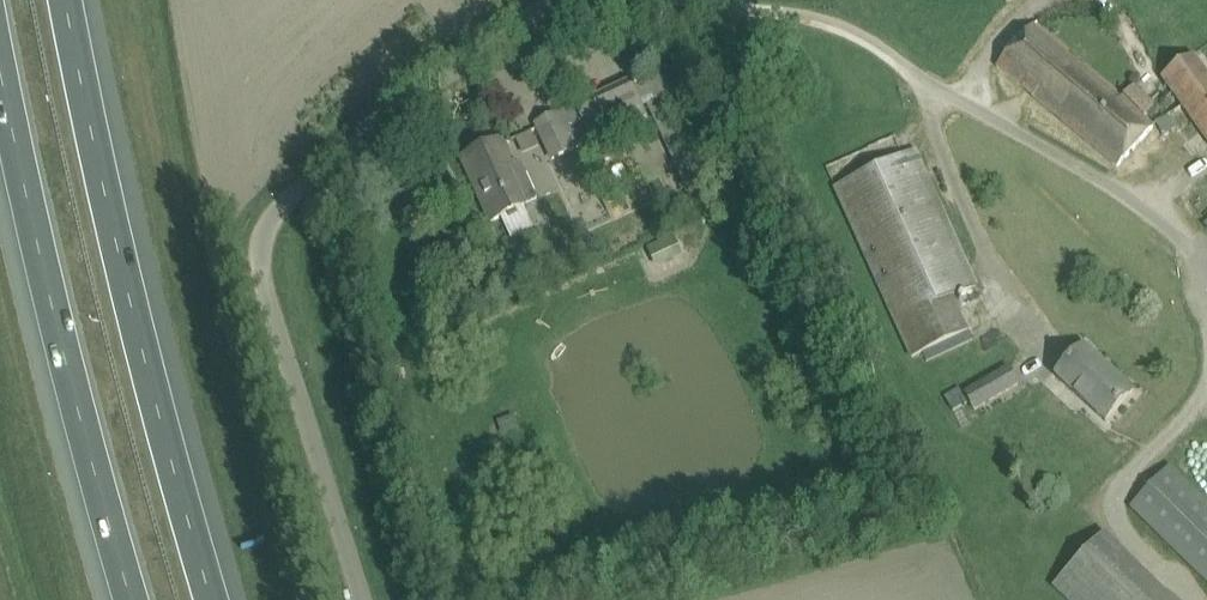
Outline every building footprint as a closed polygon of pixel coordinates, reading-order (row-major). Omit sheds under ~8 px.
[(997,67),(1118,167),(1154,128),(1123,97),(1120,99),(1033,26),(997,67)] [(1193,55),(1162,78),(1206,140),(1206,74),(1193,55)] [(537,125),(546,146),(553,159),(646,117),(642,108),(647,106),(684,185),(700,177),(663,97),(648,104),(642,92),(636,95),(630,82),(537,125)] [(474,184),(484,206),(491,222),(525,207),(524,205),(538,199),(522,164),(515,167),(503,140),(466,157),(478,182),(474,184)] [(836,188),(912,358),(969,331),(953,297),(977,286),(916,152),(836,188)] [(675,236),(647,249),(655,266),(682,254),(675,236)] [(1106,422),(1118,409),(1134,392),(1085,346),(1057,376),(1106,422)] [(974,412),(1020,385),(1008,366),(963,393),(974,412)] [(945,396),(953,412),(968,404),(959,388),(945,396)] [(1170,468),(1132,507),(1206,581),(1206,504),(1170,468)] [(1105,534),(1053,587),(1066,599),(1173,599),(1105,534)]
